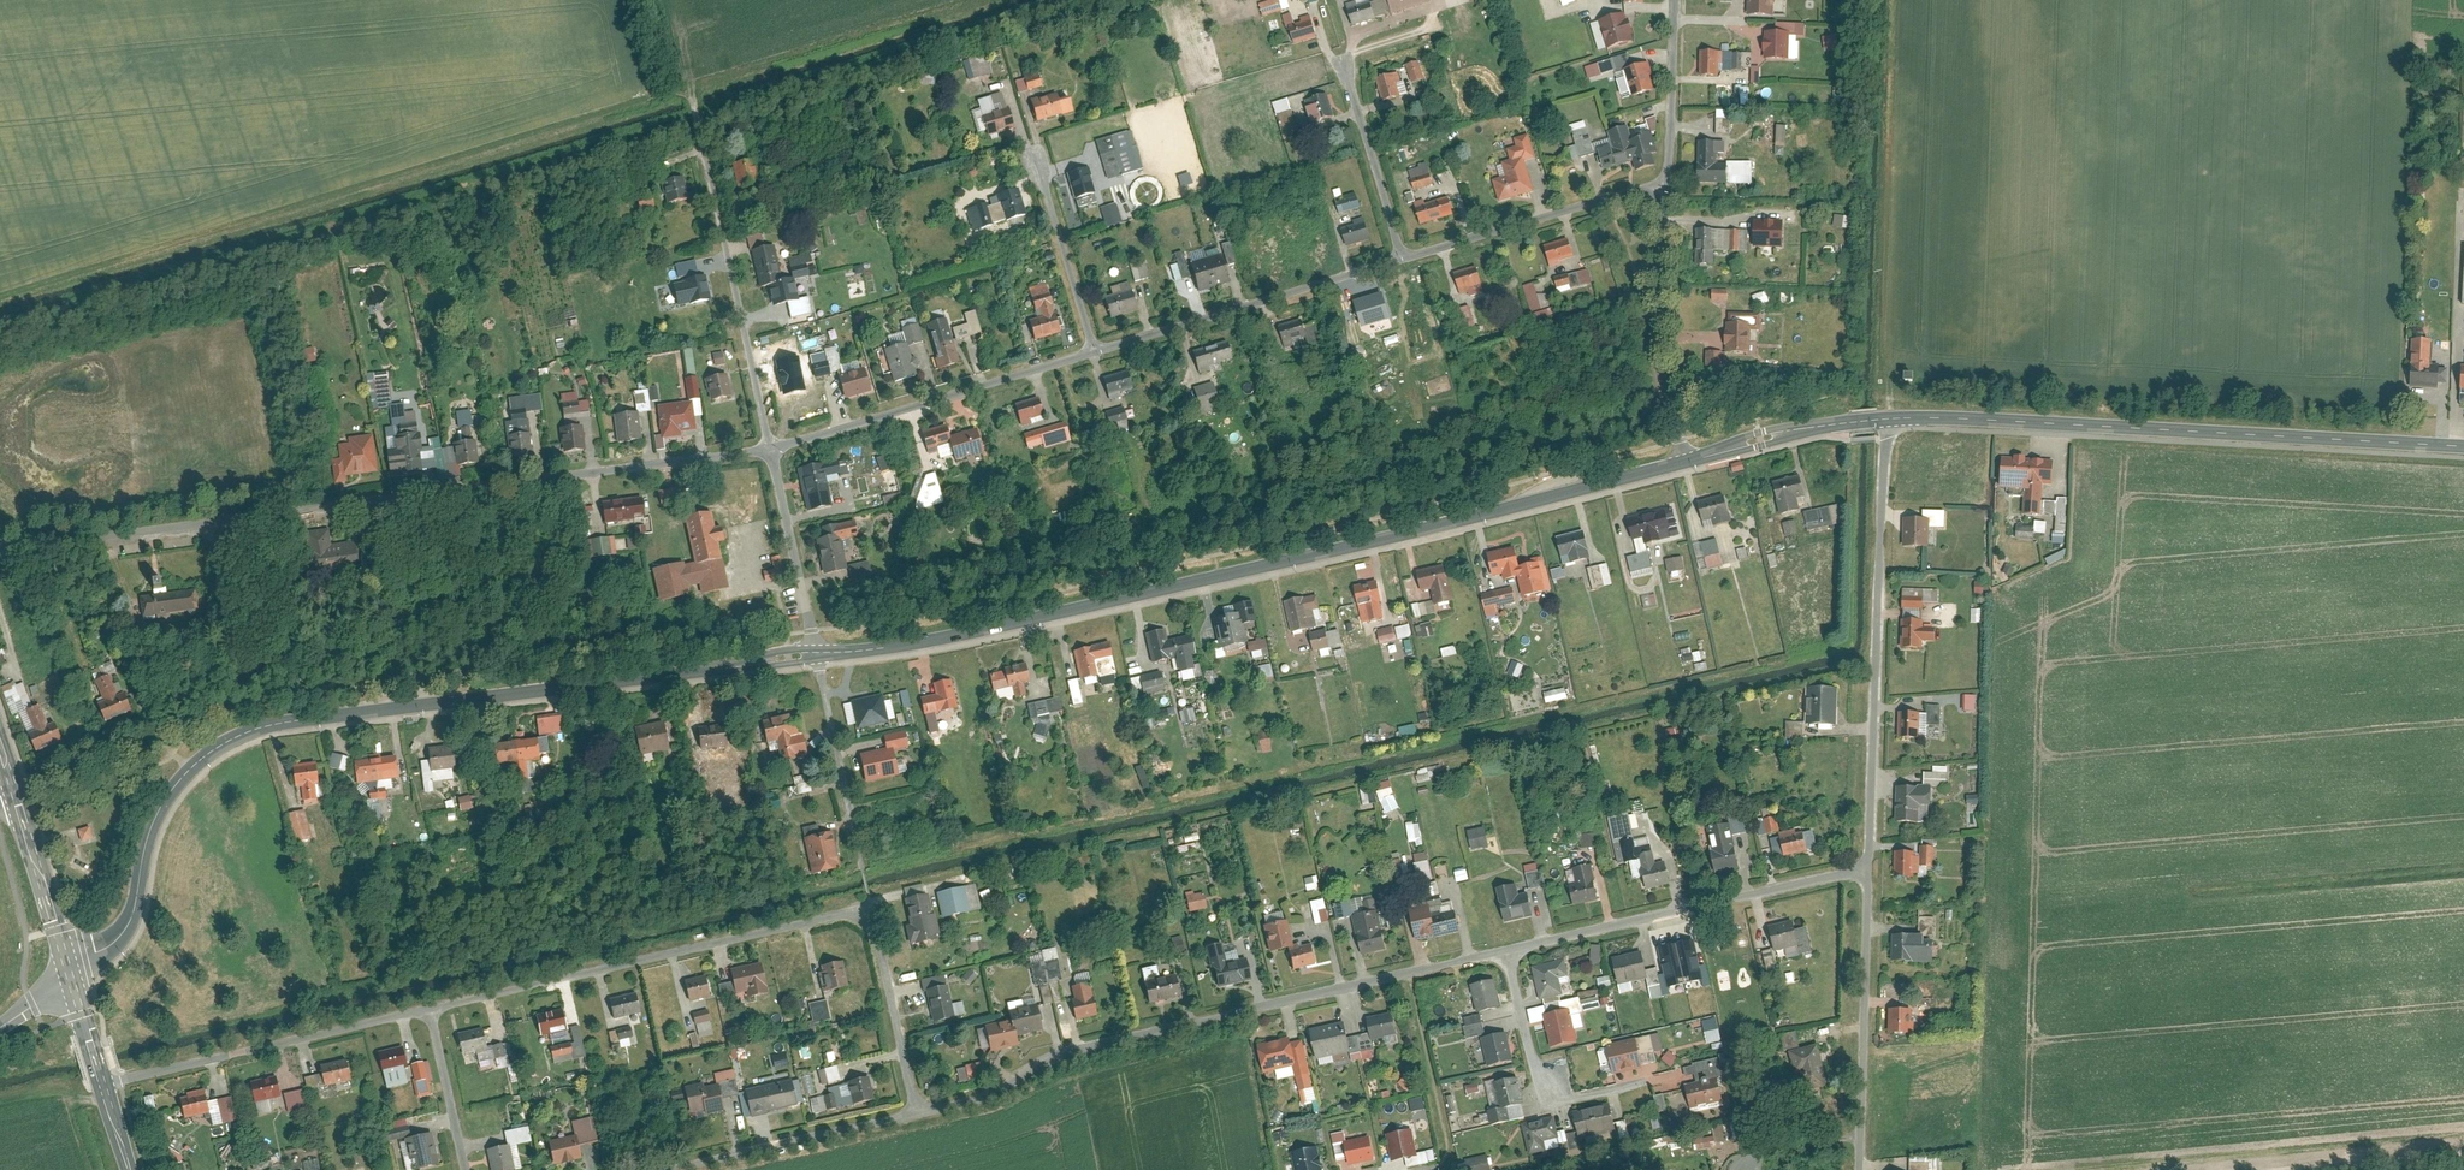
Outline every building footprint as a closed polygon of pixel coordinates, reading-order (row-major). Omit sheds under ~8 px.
[(1260,2),(1264,14),(1282,8),(1279,0),(1266,0),(1260,2)] [(1345,3),(1352,23),(1375,15),(1370,0),(1354,0),(1345,3)] [(1392,11),(1427,0),(1388,0),(1392,11)] [(1745,13),(1771,14),(1771,0),(1746,0),(1745,13)] [(1623,9),(1595,18),(1605,46),(1629,38),(1628,34),(1631,33),(1623,9)] [(1289,24),(1294,41),(1316,34),(1311,17),(1289,24)] [(1802,21),(1778,20),(1778,29),(1762,29),(1761,56),(1793,56),(1793,34),(1801,34),(1802,21)] [(1738,69),(1738,65),(1749,66),(1749,50),(1698,48),(1698,73),(1714,74),(1715,68),(1738,69)] [(982,51),(966,57),(973,76),(989,70),(982,51)] [(1622,95),(1649,86),(1641,60),(1629,64),(1625,51),(1609,56),(1622,95)] [(1416,59),(1404,63),(1410,81),(1422,77),(1416,59)] [(1587,66),(1591,78),(1604,74),(1600,61),(1587,66)] [(1757,82),(1758,64),(1750,64),(1749,82),(1757,82)] [(1391,71),(1376,76),(1383,98),(1406,91),(1402,79),(1395,81),(1391,71)] [(935,73),(922,72),(922,82),(935,83),(935,73)] [(1037,72),(1025,76),(1029,88),(1041,83),(1037,72)] [(1014,90),(1008,76),(994,81),(999,96),(1014,90)] [(1065,88),(1031,98),(1037,118),(1071,108),(1065,88)] [(1334,114),(1326,90),(1304,97),(1312,120),(1334,114)] [(1008,105),(995,109),(990,94),(977,99),(979,106),(971,109),(978,131),(987,128),(989,133),(1014,124),(1008,105)] [(1297,133),(1286,96),(1272,100),(1283,137),(1297,133)] [(1728,108),(1714,108),(1714,132),(1727,132),(1728,108)] [(1653,114),(1643,117),(1647,130),(1657,127),(1653,114)] [(1609,142),(1595,147),(1602,168),(1630,158),(1634,168),(1653,162),(1649,152),(1654,150),(1647,130),(1647,129),(1630,135),(1625,122),(1605,129),(1609,142)] [(1592,152),(1584,126),(1569,130),(1578,156),(1592,152)] [(1137,168),(1126,129),(1095,139),(1107,177),(1137,168)] [(1514,136),(1516,144),(1507,147),(1510,158),(1501,160),(1505,173),(1491,178),(1498,199),(1534,188),(1524,158),(1535,155),(1528,132),(1514,136)] [(1724,159),(1724,162),(1712,162),(1712,150),(1722,150),(1722,138),(1712,138),(1696,138),(1695,181),(1750,181),(1749,159),(1724,159)] [(754,156),(731,162),(736,185),(760,179),(754,156)] [(1068,172),(1078,206),(1097,201),(1087,166),(1068,172)] [(1429,170),(1411,176),(1415,188),(1433,182),(1429,170)] [(687,195),(682,174),(662,179),(667,200),(687,195)] [(1025,211),(1017,186),(998,192),(1000,200),(986,205),(985,201),(965,208),(971,229),(992,223),(991,222),(1006,217),(1025,211)] [(651,192),(637,196),(640,208),(654,204),(651,192)] [(1410,195),(1412,203),(1419,201),(1416,192),(1410,195)] [(1340,200),(1343,213),(1365,207),(1361,194),(1340,200)] [(1447,194),(1414,205),(1420,223),(1453,212),(1447,194)] [(1102,207),(1109,227),(1125,221),(1119,202),(1102,207)] [(1852,227),(1853,215),(1837,214),(1836,226),(1852,227)] [(1751,218),(1750,245),(1780,246),(1781,219),(1751,218)] [(1344,228),(1350,247),(1376,238),(1370,220),(1344,228)] [(1744,228),(1711,227),(1711,225),(1694,225),(1693,263),(1710,264),(1710,248),(1744,249),(1744,228)] [(776,243),(764,245),(761,231),(747,235),(759,285),(767,283),(772,304),(787,300),(791,316),(813,310),(808,294),(798,297),(793,277),(784,279),(776,243)] [(1568,236),(1545,244),(1550,261),(1559,258),(1574,254),(1568,236)] [(809,251),(788,257),(793,276),(808,272),(805,262),(811,260),(809,251)] [(1220,251),(1190,261),(1199,290),(1229,280),(1220,251)] [(1150,276),(1144,258),(1128,263),(1134,281),(1150,276)] [(1484,290),(1481,282),(1475,265),(1455,271),(1462,292),(1469,290),(1470,294),(1484,290)] [(1588,266),(1575,270),(1580,284),(1592,281),(1588,266)] [(1568,272),(1553,276),(1556,286),(1571,282),(1568,272)] [(710,296),(704,274),(683,279),(688,301),(710,296)] [(1114,293),(1105,296),(1111,316),(1137,308),(1128,280),(1112,285),(1114,293)] [(1533,281),(1522,285),(1530,311),(1541,307),(1533,281)] [(1044,282),(1028,287),(1037,315),(1028,319),(1034,338),(1060,330),(1044,282)] [(1760,304),(1773,300),(1769,290),(1756,295),(1760,304)] [(658,294),(661,306),(676,303),(673,291),(658,294)] [(1386,293),(1356,303),(1365,329),(1395,318),(1386,293)] [(1469,303),(1451,309),(1458,328),(1476,322),(1469,303)] [(1552,306),(1533,313),(1535,319),(1554,313),(1552,306)] [(960,359),(953,338),(980,330),(974,308),(964,311),(967,321),(949,326),(946,315),(926,322),(940,366),(960,359)] [(1727,312),(1727,320),(1724,320),(1724,350),(1747,351),(1748,327),(1757,327),(1757,313),(1727,312)] [(1308,321),(1285,328),(1290,345),(1313,339),(1308,321)] [(917,373),(908,343),(922,339),(917,322),(901,327),(905,339),(883,346),(894,380),(917,373)] [(2429,339),(2410,338),(2407,384),(2436,386),(2437,364),(2427,363),(2429,339)] [(1196,351),(1202,369),(1237,359),(1232,341),(1196,351)] [(319,360),(317,346),(304,347),(306,361),(319,360)] [(724,362),(721,350),(712,352),(715,364),(724,362)] [(777,360),(782,382),(801,377),(795,355),(777,360)] [(838,373),(845,396),(870,389),(864,366),(859,367),(857,359),(840,364),(843,372),(838,373)] [(811,364),(815,375),(830,371),(827,360),(811,364)] [(373,407),(388,405),(391,424),(406,421),(403,401),(391,403),(386,370),(365,373),(373,407)] [(730,393),(725,372),(706,376),(711,397),(730,393)] [(1108,379),(1112,395),(1138,388),(1134,372),(1108,379)] [(699,396),(695,374),(684,375),(688,398),(699,396)] [(1217,381),(1198,387),(1206,414),(1225,408),(1217,381)] [(658,399),(656,385),(648,386),(650,400),(658,399)] [(512,393),(513,411),(544,409),(542,391),(512,393)] [(1019,405),(1024,424),(1049,416),(1043,397),(1019,405)] [(562,401),(563,413),(579,410),(578,399),(562,401)] [(664,448),(662,436),(679,433),(679,429),(695,427),(691,399),(657,404),(660,433),(654,433),(656,449),(664,448)] [(641,437),(637,409),(614,411),(617,440),(641,437)] [(1112,415),(1115,424),(1134,418),(1131,409),(1112,415)] [(471,413),(455,415),(457,427),(459,427),(461,438),(454,438),(457,461),(477,459),(474,436),(470,437),(468,426),(472,426),(471,413)] [(1069,421),(1027,434),(1031,448),(1047,443),(1048,448),(1075,440),(1069,421)] [(387,449),(390,474),(421,469),(413,422),(392,425),(396,447),(387,449)] [(584,446),(581,422),(560,425),(564,449),(584,446)] [(926,432),(931,451),(957,443),(955,436),(952,424),(926,432)] [(985,428),(955,436),(957,443),(962,461),(993,452),(985,428)] [(511,455),(532,452),(528,429),(508,432),(511,455)] [(346,480),(346,474),(378,469),(372,432),(348,436),(348,441),(338,442),(340,456),(331,458),(334,481),(346,480)] [(2039,499),(2040,482),(2049,482),(2050,458),(2000,456),(1998,484),(2023,485),(2021,512),(2054,513),(2053,531),(2063,531),(2065,496),(2055,496),(2054,500),(2039,499)] [(813,510),(836,504),(830,476),(846,472),(842,459),(803,468),(813,510)] [(1739,460),(1729,463),(1731,471),(1742,468),(1739,460)] [(930,475),(918,504),(920,511),(948,502),(939,472),(930,475)] [(1797,473),(1770,480),(1779,512),(1795,507),(1792,496),(1803,493),(1797,473)] [(882,496),(885,506),(901,502),(899,492),(882,496)] [(1715,523),(1732,518),(1724,492),(1698,500),(1703,518),(1712,516),(1715,523)] [(604,500),(606,522),(651,518),(649,496),(604,500)] [(1836,503),(1802,511),(1806,528),(1840,521),(1836,503)] [(1633,538),(1643,535),(1646,543),(1680,533),(1673,507),(1665,509),(1665,506),(1627,516),(1633,538)] [(1926,545),(1926,525),(1942,525),(1942,509),(1921,509),(1921,516),(1902,516),(1901,544),(1926,545)] [(707,593),(733,587),(722,542),(733,540),(731,529),(723,531),(718,512),(690,518),(700,561),(690,564),(689,560),(656,567),(663,601),(694,594),(692,586),(704,583),(707,593)] [(861,519),(842,523),(845,538),(864,534),(861,519)] [(1795,531),(1792,519),(1781,522),(1784,534),(1795,531)] [(2032,519),(2031,525),(2016,524),(2015,537),(2031,538),(2032,531),(2043,532),(2044,520),(2032,519)] [(829,574),(852,569),(851,565),(845,538),(842,523),(828,526),(830,535),(821,537),(829,574)] [(1584,529),(1556,536),(1561,556),(1570,553),(1572,561),(1591,556),(1584,529)] [(335,545),(333,531),(309,533),(314,573),(366,567),(363,542),(335,545)] [(616,536),(596,539),(598,556),(618,553),(616,536)] [(1723,564),(1716,536),(1693,542),(1700,570),(1723,564)] [(1544,557),(1519,564),(1514,545),(1488,552),(1493,574),(1502,572),(1504,579),(1517,575),(1522,595),(1552,587),(1544,557)] [(1746,557),(1743,545),(1737,547),(1740,559),(1746,557)] [(1648,550),(1627,556),(1631,570),(1652,565),(1648,550)] [(2051,563),(2069,558),(2067,551),(2049,557),(2051,563)] [(1771,555),(1775,567),(1782,565),(1778,553),(1771,555)] [(1684,568),(1682,555),(1666,558),(1668,571),(1684,568)] [(873,560),(851,565),(852,569),(855,584),(878,579),(873,560)] [(1612,583),(1606,562),(1589,566),(1595,587),(1612,583)] [(1443,563),(1417,570),(1422,589),(1431,586),(1435,603),(1452,599),(1443,563)] [(1563,565),(1550,569),(1553,579),(1566,576),(1563,565)] [(1383,616),(1379,600),(1381,600),(1376,579),(1354,585),(1359,605),(1364,604),(1368,620),(1383,616)] [(1512,585),(1480,593),(1487,619),(1498,616),(1495,605),(1515,600),(1512,585)] [(139,594),(142,615),(155,613),(156,617),(168,616),(168,612),(197,608),(194,587),(139,594)] [(1902,588),(1902,595),(1900,595),(1900,606),(1921,606),(1921,601),(1936,601),(1936,588),(1902,588)] [(1655,592),(1642,596),(1645,607),(1658,603),(1655,592)] [(1315,593),(1283,600),(1290,631),(1317,625),(1313,609),(1318,608),(1315,593)] [(1247,640),(1242,622),(1257,618),(1251,598),(1235,603),(1238,611),(1212,618),(1219,646),(1247,640)] [(1431,600),(1411,605),(1414,617),(1434,611),(1431,600)] [(1985,621),(1984,608),(1972,609),(1973,622),(1985,621)] [(1898,645),(1918,645),(1918,639),(1932,639),(1932,624),(1919,624),(1919,618),(1899,618),(1898,645)] [(1434,634),(1430,621),(1420,623),(1423,637),(1434,634)] [(1408,623),(1393,627),(1393,625),(1377,629),(1380,643),(1412,634),(1408,623)] [(1191,633),(1166,639),(1164,628),(1145,632),(1152,661),(1176,655),(1179,669),(1194,666),(1191,651),(1195,650),(1191,633)] [(1324,629),(1309,633),(1313,650),(1341,643),(1337,629),(1325,632),(1324,629)] [(1264,638),(1247,643),(1250,657),(1268,653),(1264,638)] [(1415,649),(1412,638),(1403,640),(1406,651),(1415,649)] [(1108,641),(1073,649),(1080,678),(1115,669),(1108,641)] [(1455,644),(1441,647),(1443,656),(1457,652),(1455,644)] [(1515,659),(1510,672),(1522,677),(1527,664),(1515,659)] [(1026,693),(1023,682),(1030,681),(1025,661),(990,670),(995,690),(1011,685),(1014,696),(1026,693)] [(1270,663),(1255,666),(1258,679),(1273,676),(1270,663)] [(1160,669),(1139,675),(1144,692),(1165,687),(1160,669)] [(96,702),(104,721),(131,709),(123,691),(117,693),(108,673),(94,679),(103,699),(96,702)] [(1118,675),(1104,676),(1105,684),(1119,684),(1118,675)] [(1082,702),(1076,677),(1067,679),(1073,705),(1082,702)] [(938,729),(933,711),(955,706),(948,678),(932,682),(934,693),(920,696),(929,732),(938,729)] [(1834,723),(1835,687),(1806,686),(1804,722),(1834,723)] [(1570,688),(1548,691),(1549,701),(1571,698),(1570,688)] [(909,689),(902,691),(907,708),(914,706),(909,689)] [(856,700),(861,728),(892,722),(886,694),(856,700)] [(1969,710),(1980,710),(1980,694),(1970,694),(1969,710)] [(1059,695),(1027,703),(1030,717),(1062,709),(1059,695)] [(1924,704),(1924,711),(1896,710),(1896,735),(1924,735),(1924,723),(1937,724),(1938,698),(1931,698),(1931,704),(1924,704)] [(27,732),(35,751),(61,739),(53,721),(47,724),(38,703),(24,709),(33,729),(27,732)] [(1184,723),(1199,719),(1196,706),(1181,709),(1184,723)] [(535,711),(538,732),(563,729),(561,708),(535,711)] [(798,711),(762,719),(769,750),(778,748),(781,760),(807,754),(798,711)] [(668,747),(662,719),(633,725),(640,753),(668,747)] [(1801,722),(1784,721),(1783,736),(1801,736),(1801,722)] [(723,722),(697,726),(700,747),(726,744),(723,722)] [(1413,723),(1398,727),(1401,738),(1417,734),(1413,723)] [(884,734),(887,746),(859,753),(866,781),(898,773),(892,749),(907,745),(903,729),(884,734)] [(486,747),(484,730),(476,731),(478,748),(486,747)] [(818,734),(809,742),(813,747),(823,740),(818,734)] [(1271,749),(1268,736),(1257,738),(1260,751),(1271,749)] [(495,744),(498,764),(510,763),(513,780),(521,779),(534,777),(535,777),(533,761),(540,760),(539,755),(550,753),(547,737),(495,744)] [(432,790),(430,780),(452,776),(451,767),(458,766),(455,745),(427,748),(428,759),(420,760),(424,791),(432,790)] [(349,756),(331,751),(327,765),(346,770),(349,756)] [(396,753),(353,760),(357,782),(399,775),(396,753)] [(315,761),(292,764),(295,785),(300,784),(302,798),(316,796),(314,782),(318,781),(315,761)] [(1945,771),(1921,771),(1921,782),(1945,782),(1945,771)] [(797,786),(790,787),(792,795),(815,792),(812,773),(796,776),(797,786)] [(534,777),(521,779),(523,793),(536,791),(534,777)] [(1387,813),(1401,808),(1393,780),(1378,784),(1387,813)] [(1894,820),(1921,821),(1921,804),(1928,804),(1928,784),(1895,783),(1894,820)] [(388,814),(384,789),(368,792),(372,816),(388,814)] [(468,795),(457,798),(460,808),(471,805),(468,795)] [(1972,795),(1971,803),(1981,804),(1982,796),(1972,795)] [(307,826),(303,809),(288,813),(291,830),(307,826)] [(1746,830),(1741,810),(1725,814),(1730,834),(1746,830)] [(1632,878),(1641,876),(1644,888),(1667,882),(1661,859),(1653,861),(1646,834),(1632,838),(1626,811),(1606,816),(1616,862),(1627,860),(1632,878)] [(1777,830),(1773,814),(1754,819),(1758,835),(1777,830)] [(1424,839),(1422,821),(1409,823),(1411,840),(1424,839)] [(1715,870),(1736,864),(1725,821),(1704,826),(1715,870)] [(1484,825),(1467,830),(1472,848),(1489,844),(1484,825)] [(93,826),(81,830),(86,841),(97,837),(93,826)] [(1776,832),(1782,854),(1814,846),(1810,828),(1793,832),(1792,828),(1776,832)] [(830,829),(804,835),(812,872),(839,866),(830,829)] [(1595,846),(1595,832),(1578,832),(1578,846),(1595,846)] [(1912,850),(1893,850),(1892,875),(1911,876),(1911,872),(1918,873),(1918,865),(1931,865),(1931,846),(1918,845),(1918,853),(1912,853),(1912,850)] [(1418,882),(1432,879),(1427,858),(1413,861),(1418,882)] [(1563,869),(1571,904),(1596,899),(1587,863),(1563,869)] [(1539,868),(1523,872),(1527,888),(1543,884),(1539,868)] [(1458,871),(1460,880),(1471,879),(1469,869),(1458,871)] [(1321,888),(1319,876),(1308,878),(1310,890),(1321,888)] [(974,882),(935,891),(941,917),(980,908),(974,882)] [(1524,891),(1515,893),(1513,882),(1493,887),(1502,922),(1530,915),(1524,891)] [(937,935),(927,891),(903,897),(909,923),(904,924),(909,942),(937,935)] [(1201,891),(1185,896),(1189,912),(1206,907),(1201,891)] [(1336,918),(1352,914),(1362,953),(1386,947),(1373,898),(1363,900),(1362,896),(1333,903),(1336,918)] [(1328,920),(1323,898),(1310,901),(1315,923),(1328,920)] [(1451,900),(1432,905),(1431,903),(1408,909),(1416,939),(1434,934),(1435,937),(1459,931),(1451,900)] [(1292,945),(1285,918),(1282,919),(1280,911),(1264,915),(1266,924),(1263,924),(1271,951),(1292,945)] [(1932,916),(1917,916),(1916,931),(1931,931),(1932,916)] [(1803,925),(1792,928),(1790,920),(1766,925),(1772,949),(1782,947),(1785,956),(1810,950),(1803,925)] [(1204,932),(1217,986),(1250,978),(1245,957),(1226,961),(1218,928),(1204,932)] [(1921,933),(1891,932),(1891,959),(1929,959),(1930,937),(1921,936),(1921,933)] [(1288,947),(1293,968),(1317,963),(1312,941),(1288,947)] [(1685,984),(1702,980),(1693,941),(1676,945),(1685,984)] [(1596,964),(1598,944),(1589,943),(1587,963),(1596,964)] [(1685,984),(1676,945),(1660,949),(1668,987),(1685,984)] [(1054,946),(1040,950),(1053,1001),(1061,999),(1056,978),(1061,977),(1054,946)] [(1762,954),(1767,967),(1778,962),(1773,949),(1762,954)] [(1638,950),(1610,957),(1617,983),(1644,976),(1638,950)] [(1052,1001),(1041,953),(1028,956),(1035,985),(1038,985),(1043,1003),(1052,1001)] [(1529,965),(1537,998),(1569,991),(1561,958),(1529,965)] [(847,984),(841,960),(821,964),(827,989),(847,984)] [(760,961),(730,968),(736,993),(747,990),(748,995),(767,990),(760,961)] [(1173,972),(1159,976),(1156,964),(1140,968),(1150,1002),(1179,994),(1173,972)] [(970,969),(961,977),(968,984),(976,975),(970,969)] [(704,974),(684,979),(690,1000),(709,995),(704,974)] [(1607,974),(1594,978),(1597,987),(1609,983),(1607,974)] [(923,990),(926,989),(933,1021),(964,1014),(961,1000),(951,1003),(947,983),(939,985),(936,975),(920,979),(923,990)] [(1497,1005),(1491,978),(1468,983),(1474,1010),(1497,1005)] [(1076,1019),(1097,1014),(1089,981),(1071,985),(1074,997),(1071,998),(1076,1019)] [(635,992),(609,998),(613,1017),(639,1011),(635,992)] [(1585,995),(1577,997),(1577,996),(1557,1000),(1559,1009),(1541,1013),(1548,1045),(1574,1040),(1571,1030),(1581,1028),(1577,1011),(1580,1011),(1580,1009),(1587,1007),(1585,995)] [(830,1019),(825,999),(809,1003),(813,1022),(830,1019)] [(1020,1043),(1017,1034),(1042,1028),(1035,1002),(1007,1008),(1009,1018),(984,1024),(991,1050),(1020,1043)] [(561,1007),(536,1014),(542,1033),(567,1026),(561,1007)] [(1908,1031),(1909,1008),(1887,1007),(1886,1031),(1908,1031)] [(706,1009),(692,1013),(699,1035),(713,1031),(706,1009)] [(1373,1047),(1371,1039),(1397,1033),(1391,1010),(1366,1017),(1369,1031),(1357,1034),(1360,1050),(1373,1047)] [(1477,1013),(1461,1017),(1465,1035),(1481,1032),(1477,1013)] [(1317,1058),(1349,1051),(1350,1054),(1360,1051),(1356,1034),(1347,1037),(1343,1021),(1310,1028),(1317,1058)] [(630,1024),(616,1028),(619,1036),(632,1033),(630,1024)] [(585,1055),(577,1025),(569,1027),(577,1057),(585,1055)] [(509,1041),(485,1047),(480,1027),(458,1033),(466,1064),(512,1052),(509,1041)] [(1793,1030),(1776,1035),(1780,1049),(1797,1045),(1793,1030)] [(699,1045),(695,1031),(688,1033),(692,1047),(699,1045)] [(1509,1058),(1503,1031),(1478,1037),(1484,1063),(1509,1058)] [(1656,1031),(1640,1035),(1644,1053),(1661,1048),(1656,1031)] [(1301,1038),(1291,1041),(1290,1036),(1258,1044),(1265,1071),(1293,1064),(1299,1090),(1313,1086),(1301,1038)] [(1632,1037),(1604,1045),(1611,1072),(1640,1064),(1632,1037)] [(569,1041),(549,1046),(554,1062),(573,1057),(569,1041)] [(1814,1042),(1786,1050),(1793,1073),(1799,1072),(1803,1087),(1825,1081),(1814,1042)] [(402,1046),(377,1053),(383,1073),(407,1066),(402,1046)] [(1665,1058),(1673,1067),(1682,1060),(1674,1050),(1665,1058)] [(785,1052),(772,1056),(775,1067),(787,1064),(785,1052)] [(1690,1062),(1695,1080),(1683,1083),(1688,1107),(1719,1099),(1713,1077),(1720,1075),(1715,1056),(1690,1062)] [(348,1079),(350,1079),(345,1058),(318,1064),(323,1085),(335,1083),(336,1090),(350,1087),(348,1079)] [(430,1073),(427,1060),(412,1064),(417,1086),(426,1084),(424,1074),(430,1073)] [(986,1060),(965,1064),(969,1080),(989,1075),(986,1060)] [(836,1065),(824,1068),(827,1081),(839,1077),(836,1065)] [(732,1068),(713,1073),(715,1082),(734,1077),(732,1068)] [(1523,1115),(1512,1073),(1482,1080),(1489,1108),(1485,1109),(1486,1112),(1477,1114),(1479,1122),(1488,1120),(1488,1123),(1523,1115)] [(1412,1082),(1406,1074),(1398,1081),(1404,1089),(1412,1082)] [(274,1077),(249,1083),(254,1102),(279,1096),(274,1077)] [(829,1086),(831,1092),(809,1098),(813,1114),(872,1099),(867,1077),(829,1086)] [(791,1079),(745,1089),(751,1116),(766,1112),(766,1110),(796,1103),(791,1079)] [(1476,1082),(1463,1085),(1465,1094),(1478,1091),(1476,1082)] [(690,1111),(704,1108),(705,1112),(723,1108),(718,1085),(703,1088),(701,1083),(684,1087),(690,1111)] [(301,1088),(283,1093),(287,1111),(306,1106),(301,1088)] [(203,1089),(180,1095),(185,1117),(208,1111),(203,1089)] [(1661,1111),(1687,1105),(1683,1090),(1658,1096),(1661,1111)] [(1453,1110),(1450,1094),(1444,1095),(1448,1111),(1453,1110)] [(149,1096),(151,1114),(160,1112),(158,1095),(149,1096)] [(235,1119),(229,1096),(207,1101),(212,1124),(235,1119)] [(1414,1111),(1428,1109),(1426,1097),(1412,1099),(1414,1111)] [(1607,1102),(1570,1110),(1575,1133),(1612,1124),(1607,1102)] [(581,1157),(578,1145),(597,1140),(591,1115),(571,1120),(574,1134),(548,1140),(554,1164),(581,1157)] [(1551,1115),(1520,1123),(1527,1153),(1543,1149),(1541,1140),(1556,1136),(1551,1115)] [(384,1130),(386,1140),(410,1134),(406,1118),(387,1122),(389,1129),(384,1130)] [(1627,1136),(1623,1119),(1614,1121),(1618,1138),(1627,1136)] [(507,1143),(485,1148),(491,1169),(505,1169),(521,1166),(515,1143),(530,1140),(527,1125),(504,1130),(507,1143)] [(1392,1160),(1405,1157),(1406,1166),(1430,1161),(1427,1150),(1417,1152),(1411,1125),(1385,1131),(1392,1160)] [(1336,1159),(1347,1156),(1349,1164),(1373,1158),(1368,1135),(1346,1140),(1344,1130),(1331,1133),(1336,1159)] [(431,1131),(403,1138),(411,1169),(413,1169),(439,1164),(431,1131)] [(1316,1145),(1290,1151),(1293,1164),(1286,1166),(1287,1169),(1322,1169),(1316,1145)] [(169,1149),(169,1163),(184,1164),(185,1150),(169,1149)] [(1464,1159),(1466,1169),(1487,1169),(1492,1169),(1488,1153),(1464,1159)] [(316,1158),(302,1161),(304,1169),(319,1169),(316,1158)]
